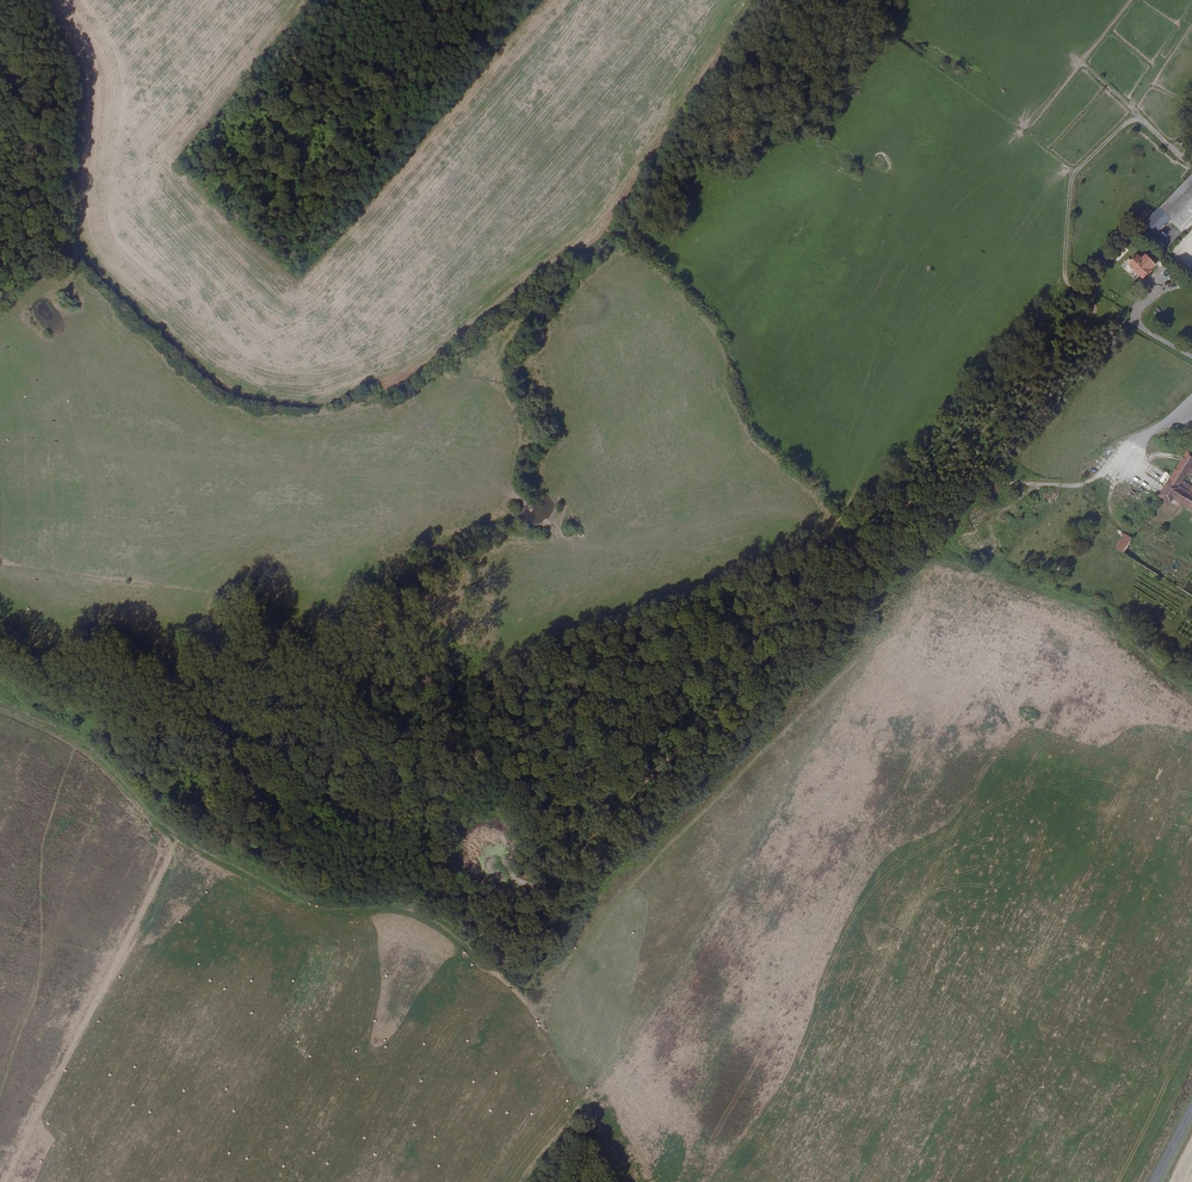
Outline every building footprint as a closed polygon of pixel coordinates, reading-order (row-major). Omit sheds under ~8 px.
[(1154,231),(1168,216),(1176,223),(1191,206),(1191,169),(1144,222),(1154,231)] [(1145,273),(1158,261),(1148,251),(1144,255),(1139,251),(1131,260),(1145,273)] [(1182,461),(1171,479),(1191,491),(1191,489),(1191,486),(1183,480),(1186,475),(1189,476),(1191,471),(1191,446),(1182,461)] [(1182,504),(1191,509),(1191,489),(1191,491),(1171,479),(1161,497),(1179,509),(1182,504)] [(1119,552),(1125,556),(1136,538),(1130,533),(1119,552)]
